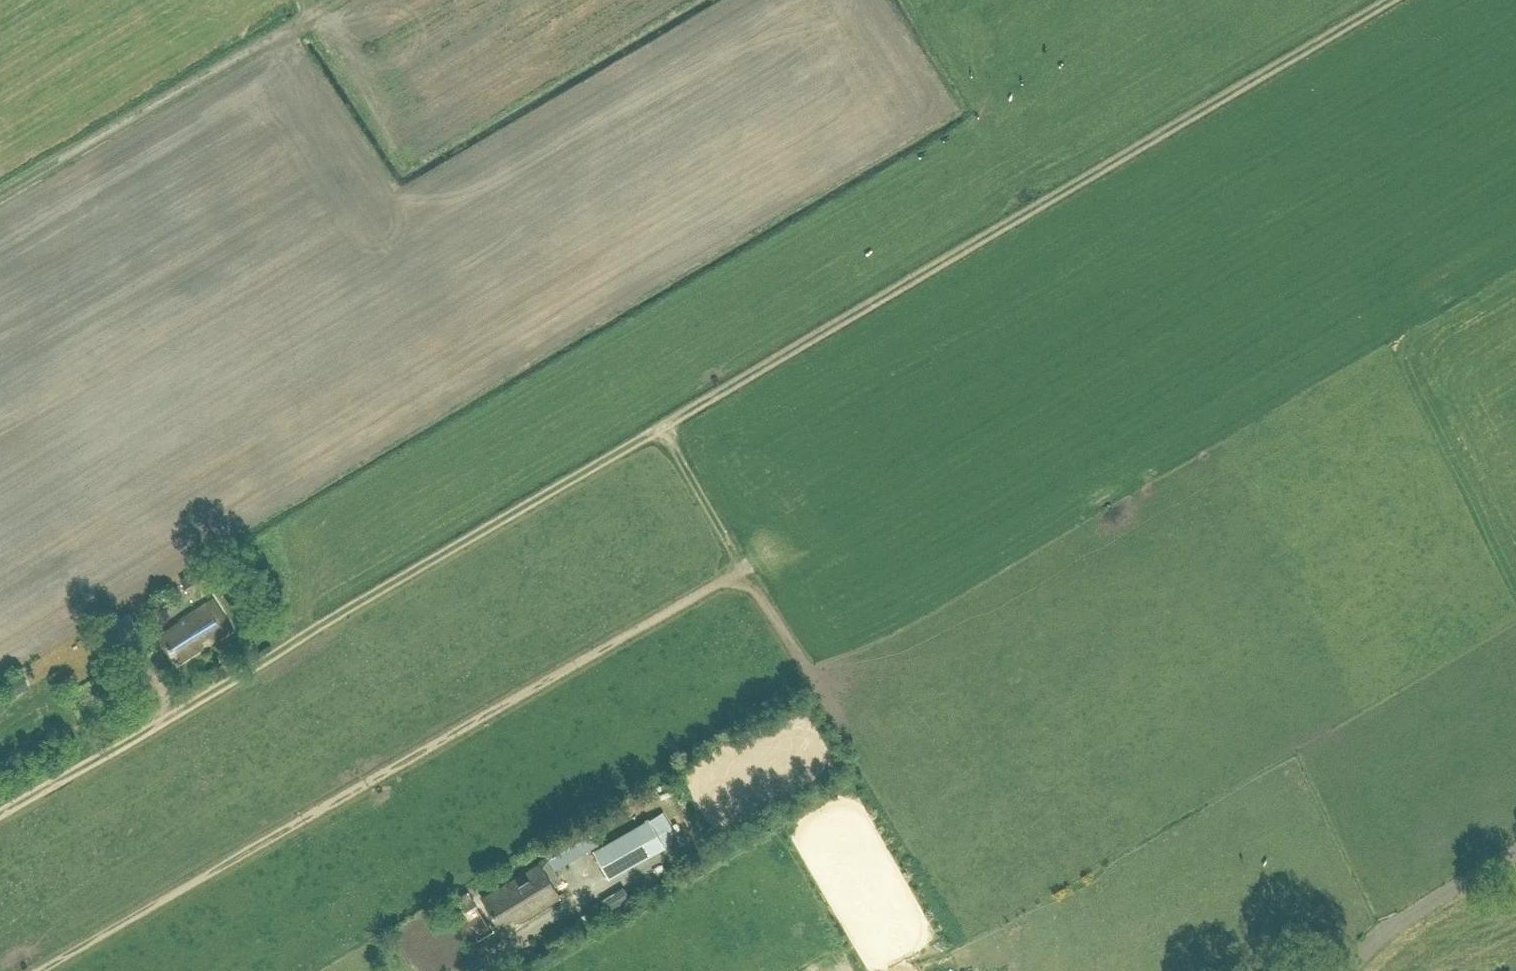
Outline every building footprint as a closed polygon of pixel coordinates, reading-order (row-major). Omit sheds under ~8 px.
[(158,635),(171,658),(208,634),(212,641),(232,629),(213,598),(182,617),(183,619),(158,635)] [(665,846),(649,818),(648,816),(593,849),(609,878),(665,846)] [(585,821),(542,846),(555,868),(598,842),(585,821)] [(528,915),(558,897),(538,862),(482,895),(499,923),(524,909),(528,915)] [(1319,961),(1306,959),(1305,970),(1317,970),(1319,961)]
